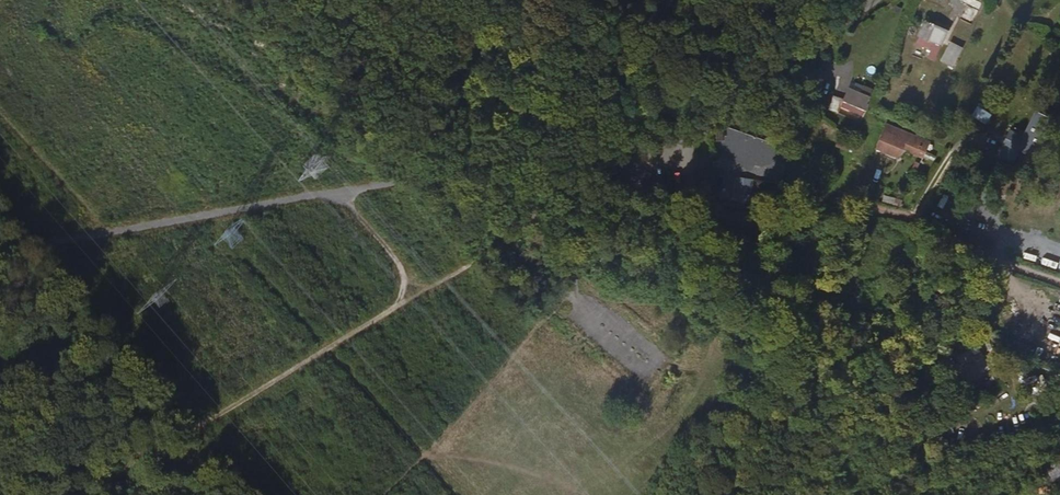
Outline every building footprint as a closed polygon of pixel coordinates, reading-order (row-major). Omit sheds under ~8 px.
[(937,62),(949,30),(924,21),(915,45),(929,51),(926,58),(937,62)] [(954,68),(963,48),(950,42),(941,62),(954,68)] [(918,68),(919,78),(929,77),(928,67),(918,68)] [(828,109),(861,123),(874,91),(851,81),(843,100),(833,96),(828,109)] [(932,140),(887,122),(877,149),(901,158),(904,151),(924,159),(932,140)] [(731,202),(751,205),(754,180),(735,177),(731,202)] [(949,207),(957,188),(944,182),(936,201),(949,207)] [(884,196),(882,203),(902,207),(903,201),(884,196)] [(1045,293),(1046,288),(1033,285),(1031,290),(1045,293)] [(1046,297),(1042,312),(1048,314),(1053,299),(1046,297)] [(1059,309),(1054,307),(1048,323),(1055,325),(1059,309)] [(1039,320),(1033,332),(1039,335),(1045,323),(1039,320)] [(1041,343),(1048,345),(1052,333),(1046,331),(1041,343)] [(990,374),(983,356),(974,360),(970,350),(956,356),(968,384),(990,374)] [(1059,481),(1059,454),(1049,458),(1057,482),(1059,481)]
